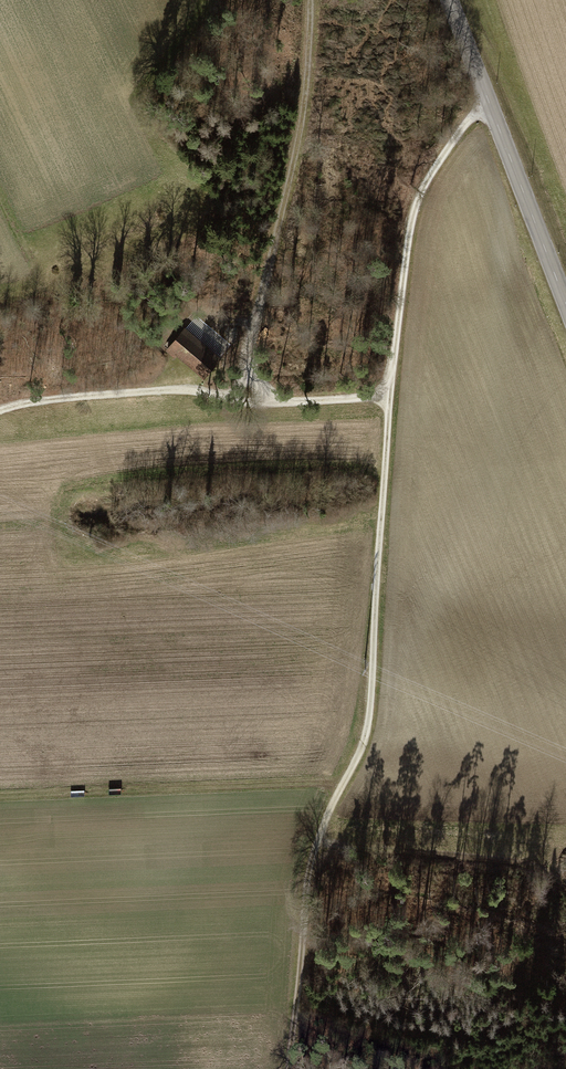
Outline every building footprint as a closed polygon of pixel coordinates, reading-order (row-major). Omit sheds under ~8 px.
[(184,329),(167,349),(175,355),(177,353),(191,365),(204,377),(219,358),(184,329)]
